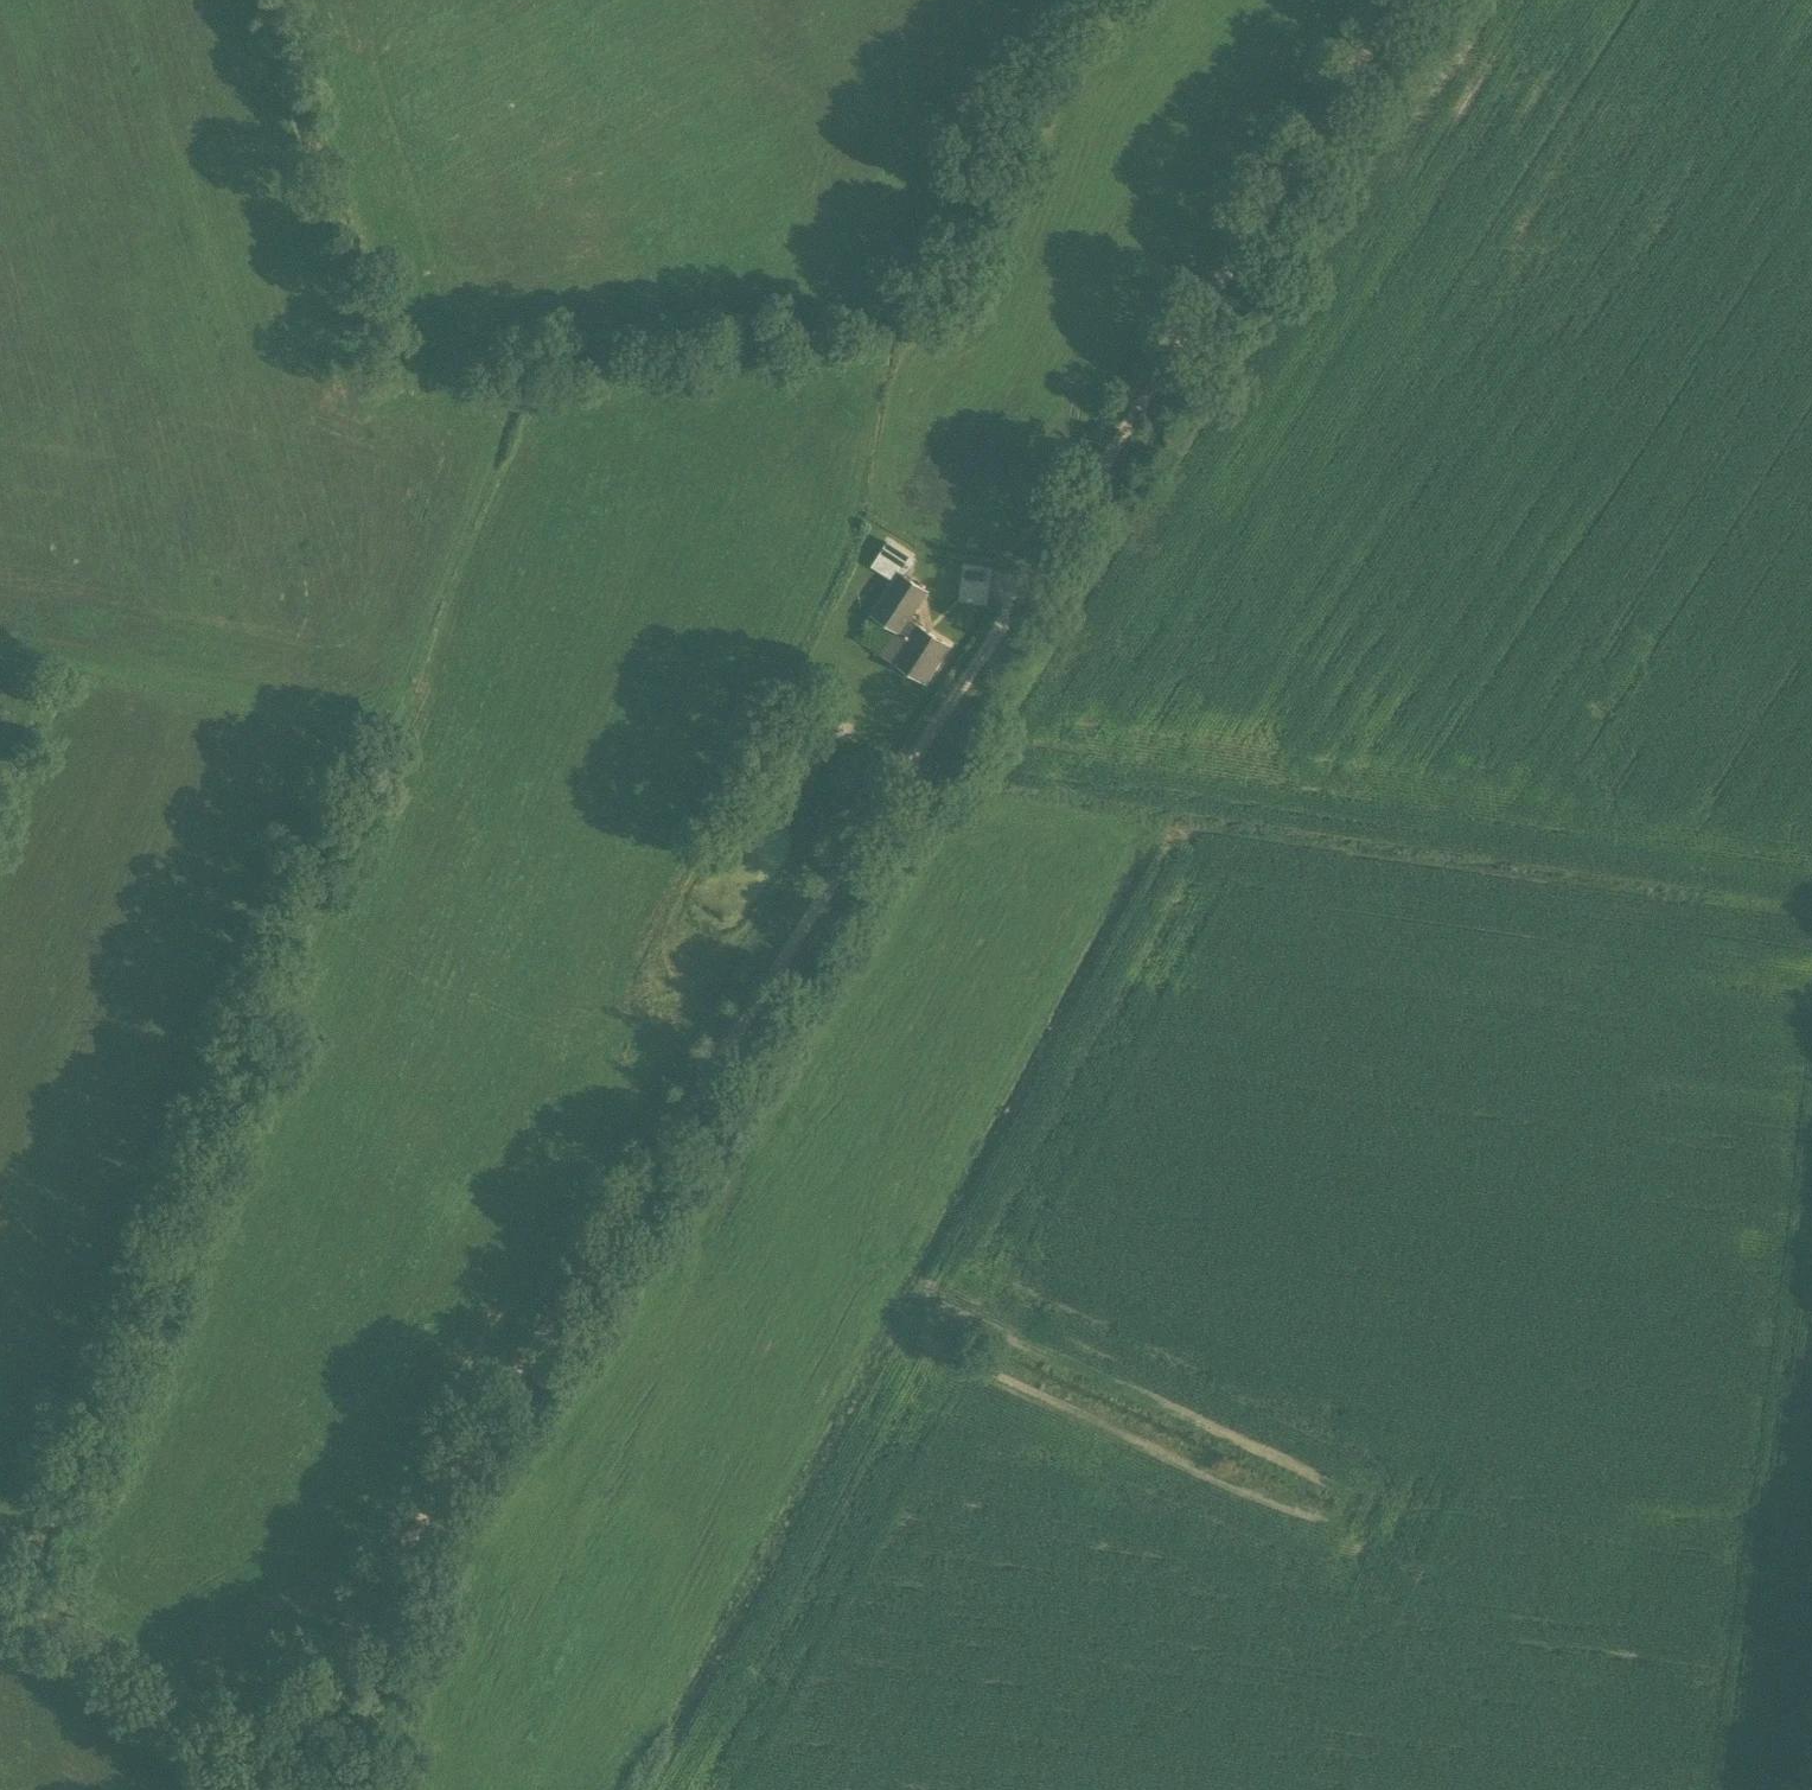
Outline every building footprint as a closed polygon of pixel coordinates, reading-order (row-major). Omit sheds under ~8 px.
[(895,580),(874,613),(899,629),(884,653),(924,679),(946,644),(906,619),(924,590),(905,578),(917,558),(889,539),(872,565),(895,580)]
